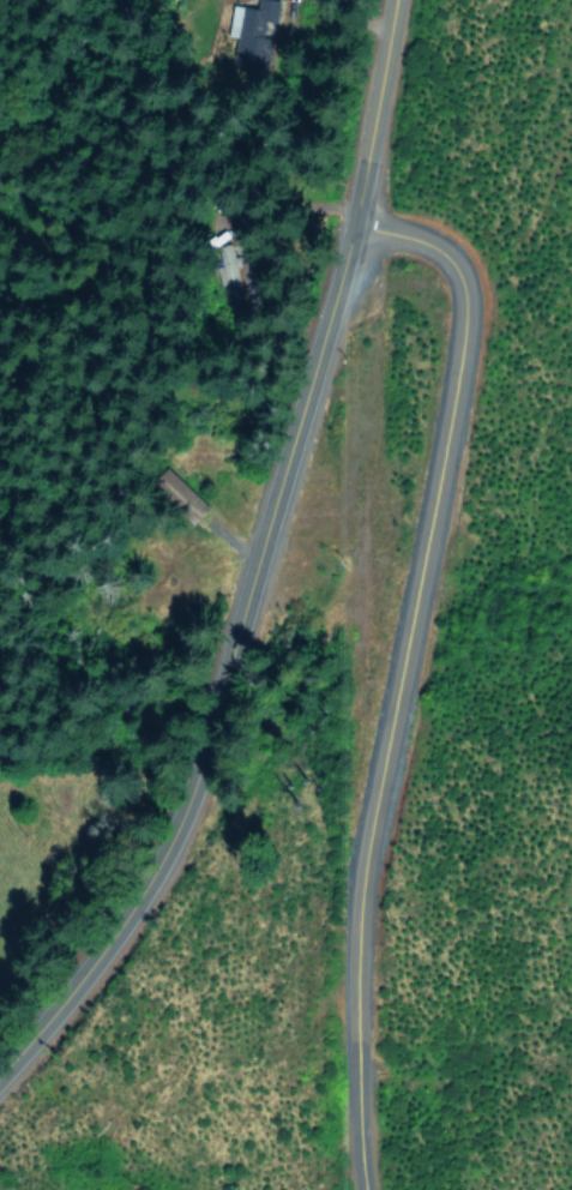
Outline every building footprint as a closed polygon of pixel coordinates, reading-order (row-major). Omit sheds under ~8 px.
[(259,7),(234,3),(229,34),(238,35),(233,62),(268,68),(273,37),(264,35),(266,19),(277,21),(281,0),(260,0),(259,7)]
